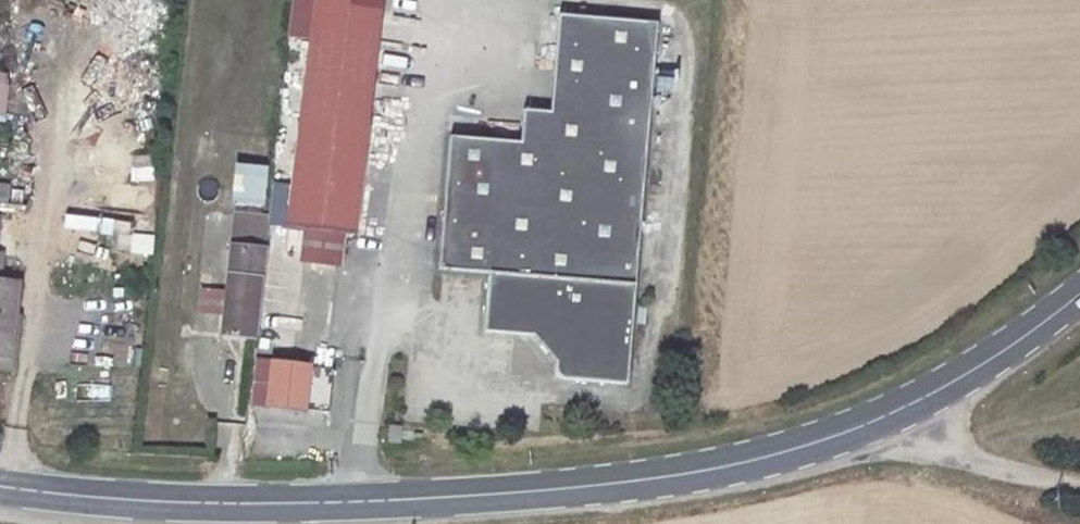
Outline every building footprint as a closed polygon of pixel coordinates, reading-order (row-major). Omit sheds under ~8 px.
[(294,215),(359,222),(378,0),(312,0),(294,215)] [(629,384),(659,22),(558,15),(548,111),(523,109),(520,143),(451,139),(441,273),(490,278),(487,337),(538,340),(560,364),(558,379),(629,384)] [(9,72),(0,72),(0,118),(8,118),(9,72)] [(153,156),(131,155),(130,181),(152,182),(153,156)] [(267,207),(268,164),(234,163),(233,206),(267,207)] [(228,214),(220,337),(255,339),(262,215),(228,214)] [(130,253),(152,254),(153,235),(131,234),(130,253)] [(22,341),(26,267),(10,265),(12,241),(0,240),(0,340),(22,341)] [(201,286),(198,312),(218,314),(221,288),(201,286)] [(250,403),(309,410),(315,362),(255,355),(250,403)] [(312,367),(312,407),(329,407),(329,367),(312,367)]
